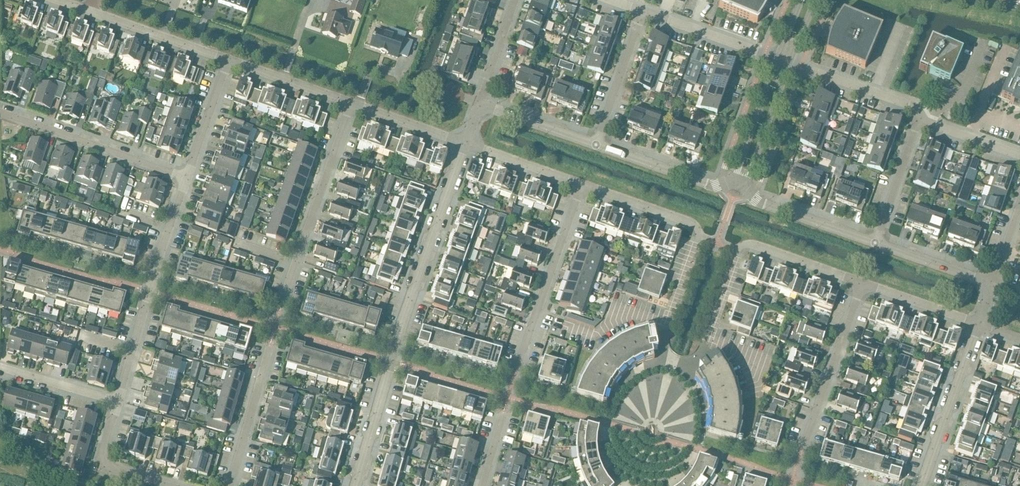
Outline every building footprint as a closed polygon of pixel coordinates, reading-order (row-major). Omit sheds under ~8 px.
[(219,4),(247,13),(251,0),(220,0),(219,4)] [(350,12),(361,16),(365,2),(359,0),(353,0),(350,12)] [(531,4),(547,10),(551,0),(533,0),(532,4),(531,3),(531,4)] [(757,23),(760,20),(762,16),(764,13),(769,0),(722,0),(719,8),(757,24),(757,23)] [(470,10),(466,20),(484,26),(488,17),(489,17),(489,18),(490,18),(492,11),(492,10),(492,11),(470,3),(468,9),(470,10)] [(13,7),(4,4),(3,9),(11,12),(13,7)] [(524,24),(524,25),(539,30),(540,29),(545,32),(549,21),(543,20),(547,10),(531,4),(528,14),(527,14),(525,24),(524,24)] [(21,21),(20,23),(38,30),(43,16),(37,14),(38,11),(34,10),(34,8),(27,5),(24,12),(21,11),(18,20),(21,21)] [(827,48),(826,52),(826,53),(864,69),(881,28),(843,12),(840,16),(838,19),(836,23),(832,31),(829,40),(828,44),(827,48)] [(59,19),(60,17),(52,14),(50,21),(46,19),(43,29),(47,30),(46,32),(64,39),(68,25),(63,23),(64,20),(59,19)] [(350,24),(342,22),(342,19),(329,15),(322,33),(336,38),(337,34),(346,37),(350,24)] [(596,26),(596,27),(617,35),(618,34),(617,34),(621,24),(605,18),(601,28),(596,26)] [(481,36),(484,26),(466,20),(463,30),(461,29),(459,35),(480,43),(481,43),(483,36),(481,36)] [(85,28),(85,26),(78,23),(75,30),(72,28),(68,38),(72,39),(71,41),(89,48),(94,34),(88,32),(89,29),(85,28)] [(574,23),(569,37),(574,38),(579,25),(574,23)] [(520,34),(520,35),(536,40),(539,30),(524,25),(521,34),(520,34)] [(596,27),(592,37),(614,45),(614,44),(613,44),(617,35),(596,27)] [(376,30),(370,48),(389,54),(388,56),(397,59),(398,55),(407,58),(412,43),(404,40),(405,35),(392,30),(390,35),(376,30)] [(110,37),(111,35),(103,32),(101,39),(97,37),(94,46),(97,48),(97,50),(114,57),(119,43),(114,41),(114,38),(110,37)] [(520,35),(517,46),(536,52),(540,42),(536,40),(520,35)] [(648,45),(664,51),(668,40),(652,35),(649,45),(648,45)] [(589,47),(610,55),(611,54),(610,54),(614,45),(592,37),(589,47)] [(919,69),(927,72),(929,73),(949,82),(950,79),(962,51),(946,44),(944,43),(931,38),(919,69)] [(136,46),(136,44),(129,41),(126,48),(123,46),(119,55),(123,57),(122,59),(140,65),(145,52),(139,50),(140,47),(136,46)] [(456,49),(453,59),(471,65),(474,55),(476,56),(476,57),(479,49),(478,49),(457,42),(454,48),(456,49)] [(645,55),(644,55),(666,63),(669,53),(664,51),(648,45),(645,55)] [(518,47),(515,55),(525,59),(528,50),(518,47)] [(586,57),(586,58),(607,65),(607,64),(606,64),(610,55),(589,47),(586,57)] [(694,49),(691,60),(700,63),(704,52),(694,49)] [(148,68),(156,71),(154,77),(163,80),(170,61),(165,59),(165,56),(161,55),(162,53),(154,50),(152,57),(148,55),(145,64),(148,66),(148,68)] [(1001,97),(1012,102),(1011,104),(1019,108),(1019,52),(1001,97)] [(641,65),(641,66),(662,73),(666,63),(644,55),(642,65),(641,65)] [(583,69),(587,70),(602,75),(607,65),(586,58),(583,69)] [(718,58),(714,69),(731,74),(730,73),(735,64),(718,58)] [(173,77),(191,83),(196,85),(201,72),(190,67),(191,65),(186,63),(187,62),(179,59),(179,61),(175,60),(170,73),(174,75),(173,77)] [(467,75),(471,65),(453,59),(449,69),(447,68),(445,74),(446,74),(467,82),(470,75),(469,75),(467,75)] [(552,59),(550,65),(556,67),(558,61),(552,59)] [(43,60),(40,71),(45,72),(48,62),(43,60)] [(691,60),(687,70),(699,74),(702,64),(700,63),(691,60)] [(560,61),(558,67),(572,72),(574,66),(560,61)] [(637,75),(637,76),(659,83),(662,73),(641,66),(638,76),(637,75)] [(431,73),(431,74),(434,75),(444,79),(446,74),(445,74),(441,72),(439,71),(440,70),(436,68),(433,67),(431,73)] [(516,89),(525,93),(532,75),(522,71),(522,70),(516,67),(508,89),(515,92),(515,91),(516,89)] [(710,67),(706,77),(727,85),(728,84),(727,84),(731,74),(714,69),(710,67)] [(687,70),(683,80),(695,84),(699,74),(687,70)] [(4,93),(19,99),(22,91),(28,93),(35,75),(23,71),(21,75),(12,72),(4,93)] [(108,74),(106,81),(112,83),(115,77),(108,74)] [(532,75),(525,93),(535,96),(534,98),(541,101),(541,100),(548,79),(542,77),(541,78),(532,75)] [(634,87),(650,92),(651,92),(651,93),(655,94),(659,83),(637,76),(634,87)] [(706,77),(703,87),(724,95),(724,94),(723,94),(727,85),(706,77)] [(99,80),(97,88),(103,90),(106,82),(99,80)] [(37,94),(34,104),(35,104),(36,106),(40,107),(41,106),(50,109),(53,101),(54,101),(56,99),(56,98),(61,100),(66,85),(55,81),(53,87),(41,83),(39,90),(37,91),(37,92),(37,94)] [(241,81),(233,103),(245,107),(247,103),(252,105),(257,91),(252,89),(252,87),(248,85),(249,83),(241,81)] [(557,104),(566,107),(573,89),(563,86),(563,84),(557,82),(549,103),(549,104),(556,106),(557,104)] [(89,86),(86,93),(90,95),(92,95),(93,96),(96,88),(89,86)] [(699,98),(704,99),(720,105),(720,104),(719,104),(724,95),(703,87),(699,98)] [(153,89),(151,95),(157,98),(157,97),(158,95),(158,94),(159,91),(153,89)] [(573,89),(566,107),(576,111),(575,112),(575,113),(582,115),(589,93),(583,91),(582,93),(573,89)] [(257,91),(252,105),(269,111),(275,93),(268,90),(267,92),(263,91),(262,93),(257,91)] [(80,98),(70,95),(67,103),(65,108),(63,114),(79,120),(84,106),(90,108),(94,96),(82,92),(80,98)] [(275,93),(269,111),(286,117),(291,103),(286,101),(286,99),(282,97),(283,95),(275,93)] [(814,103),(830,109),(834,99),(818,93),(815,103),(814,103)] [(186,103),(186,104),(193,106),(193,104),(194,100),(188,98),(186,103)] [(992,98),(987,109),(991,110),(996,100),(992,98)] [(700,110),(715,115),(720,105),(704,99),(700,110)] [(174,100),(171,109),(190,116),(193,107),(174,100)] [(97,102),(90,123),(105,128),(108,121),(114,123),(120,105),(108,101),(106,105),(97,102)] [(291,103),(286,117),(303,123),(309,105),(302,102),(301,104),(297,102),(296,105),(291,103)] [(811,113),(810,114),(827,119),(830,109),(814,103),(812,113),(811,113)] [(309,105),(303,123),(322,130),(327,116),(320,113),(320,111),(316,109),(317,107),(309,105)] [(633,131),(642,134),(650,111),(640,107),(639,111),(633,109),(626,130),(625,130),(625,131),(632,133),(633,133),(632,132),(633,131)] [(116,132),(134,139),(140,122),(147,125),(151,113),(139,109),(136,116),(133,117),(126,114),(119,133),(116,132)] [(171,109),(167,119),(187,126),(190,116),(171,109)] [(650,111),(642,134),(652,137),(651,139),(651,140),(658,142),(658,141),(665,120),(660,118),(661,115),(650,111)] [(807,123),(807,124),(823,130),(827,119),(810,114),(808,124),(807,123)] [(880,115),(876,125),(897,133),(897,132),(896,132),(901,122),(880,115)] [(167,119),(164,129),(183,136),(187,126),(167,119)] [(225,127),(223,133),(248,142),(253,129),(244,125),(232,121),(229,128),(225,127)] [(265,123),(263,128),(271,131),(273,126),(265,123)] [(674,145),(683,148),(690,130),(680,127),(680,125),(674,123),(666,144),(666,145),(673,147),(674,145)] [(803,133),(803,134),(820,140),(823,130),(807,124),(804,134),(803,133)] [(876,125),(872,135),(893,143),(894,142),(893,142),(897,133),(876,125)] [(362,128),(357,142),(373,147),(379,129),(372,127),(371,129),(367,127),(366,130),(362,128)] [(164,129),(161,138),(180,145),(183,136),(164,129)] [(379,129),(373,147),(390,153),(395,140),(390,138),(390,135),(386,134),(387,132),(379,129)] [(690,130),(683,148),(693,152),(692,154),(692,153),(692,154),(699,156),(706,134),(700,132),(700,134),(690,130)] [(225,140),(222,147),(244,155),(248,142),(223,133),(220,139),(225,140)] [(820,140),(803,134),(801,145),(816,150),(820,140)] [(869,146),(873,147),(890,153),(890,152),(889,152),(893,143),(872,135),(869,146)] [(177,154),(180,145),(161,138),(157,148),(177,154)] [(32,172),(43,176),(47,164),(41,162),(47,145),(32,139),(24,162),(35,165),(32,172)] [(395,140),(390,153),(407,159),(413,141),(406,139),(405,141),(401,139),(400,141),(395,140)] [(413,141),(407,159),(424,165),(429,152),(424,150),(424,147),(420,146),(421,144),(413,141)] [(924,153),(924,154),(940,159),(940,158),(946,161),(949,151),(927,143),(925,153),(924,153)] [(267,233),(266,237),(284,243),(285,243),(317,151),(315,150),(298,144),(296,151),(293,159),(289,171),(286,180),(282,191),(279,200),(275,212),(272,221),(267,233)] [(216,153),(213,159),(239,167),(244,155),(222,147),(220,154),(216,153)] [(873,147),(870,157),(886,163),(886,162),(890,153),(873,147)] [(52,160),(50,168),(59,172),(60,173),(58,180),(64,183),(69,184),(73,173),(68,171),(74,154),(68,152),(68,150),(66,149),(63,149),(62,150),(57,148),(55,153),(54,153),(51,160),(52,160)] [(429,152),(424,165),(441,171),(448,153),(440,151),(439,153),(435,151),(434,153),(429,152)] [(354,154),(352,160),(359,162),(361,157),(354,154)] [(920,163),(920,164),(936,170),(940,159),(924,154),(921,163),(920,163)] [(866,168),(880,173),(881,173),(886,163),(870,157),(870,158),(865,156),(861,166),(866,168)] [(832,157),(829,167),(835,169),(839,159),(832,157)] [(75,181),(74,183),(89,188),(88,189),(90,190),(90,191),(94,192),(96,187),(97,187),(98,185),(102,172),(103,170),(97,168),(98,163),(83,158),(76,178),(75,181)] [(255,158),(253,166),(258,168),(261,161),(261,160),(257,159),(255,158)] [(216,166),(213,173),(234,180),(239,167),(213,159),(211,164),(216,166)] [(355,178),(352,187),(360,190),(365,192),(369,181),(363,179),(367,168),(366,168),(347,162),(348,161),(347,161),(346,164),(344,164),(342,170),(344,170),(343,174),(343,173),(349,175),(348,176),(355,178)] [(472,162),(466,180),(483,186),(488,172),(483,171),(484,168),(479,167),(480,165),(472,162)] [(917,173),(916,174),(933,180),(936,170),(920,164),(918,174),(917,173)] [(123,171),(108,166),(101,186),(111,190),(109,194),(122,198),(124,191),(126,187),(128,180),(121,178),(123,171)] [(795,188),(805,191),(811,173),(801,170),(802,168),(795,166),(788,187),(787,188),(795,190),(794,189),(795,188)] [(989,177),(994,178),(1010,184),(1011,183),(1010,183),(1014,173),(993,166),(989,177)] [(488,172),(483,186),(500,192),(507,174),(499,171),(499,173),(494,172),(493,174),(488,172)] [(207,178),(204,184),(230,193),(234,180),(213,173),(211,180),(207,178)] [(811,173),(805,191),(814,195),(814,196),(813,196),(813,197),(820,199),(828,177),(821,175),(821,177),(811,173)] [(35,174),(31,184),(38,187),(41,177),(35,174)] [(507,174),(500,192),(517,198),(522,184),(517,183),(517,180),(513,178),(514,177),(507,174)] [(914,185),(915,186),(929,190),(933,180),(916,174),(914,185)] [(137,184),(136,188),(162,197),(165,187),(160,185),(162,179),(150,175),(146,187),(137,184)] [(382,193),(389,195),(395,178),(389,175),(382,193)] [(246,177),(243,183),(252,186),(254,180),(246,177)] [(994,178),(990,188),(1007,194),(1006,193),(1010,184),(994,178)] [(836,202),(846,206),(852,188),(842,184),(843,182),(836,180),(829,202),(828,202),(836,205),(836,204),(835,204),(836,202)] [(355,202),(360,190),(352,187),(340,183),(340,182),(339,185),(337,185),(335,191),(336,191),(335,194),(336,195),(336,194),(341,196),(348,199),(348,198),(355,201),(355,202)] [(852,188),(846,206),(855,209),(854,211),(854,210),(854,211),(861,214),(861,213),(869,192),(862,189),(862,191),(861,191),(863,187),(862,185),(854,182),(852,188)] [(410,183),(404,200),(422,207),(425,199),(423,199),(424,194),(422,193),(424,188),(410,183)] [(522,184),(517,198),(534,204),(540,186),(533,183),(532,185),(528,184),(527,186),(522,184)] [(13,184),(12,190),(29,195),(31,189),(13,184)] [(207,192),(204,199),(225,206),(230,193),(204,184),(202,190),(207,192)] [(540,186),(534,204),(553,211),(558,197),(551,194),(551,192),(547,190),(548,189),(540,186)] [(143,196),(141,202),(158,208),(162,197),(136,188),(134,193),(143,196)] [(990,188),(987,199),(1003,204),(1002,203),(1007,194),(990,188)] [(241,197),(239,205),(244,207),(247,199),(241,197)] [(251,197),(240,228),(248,230),(259,200),(251,197)] [(480,197),(477,204),(484,206),(486,199),(480,197)] [(198,204),(195,210),(221,219),(225,206),(204,199),(202,205),(198,204)] [(396,210),(400,212),(416,217),(418,213),(420,214),(422,207),(404,200),(400,199),(396,210)] [(983,209),(997,214),(998,215),(1003,204),(987,199),(983,209)] [(956,200),(955,205),(962,208),(964,202),(956,200)] [(347,201),(344,208),(352,210),(358,212),(360,206),(347,201)] [(329,212),(328,215),(329,215),(334,217),(340,220),(341,219),(348,222),(347,222),(348,222),(352,210),(344,208),(333,203),(332,203),(331,206),(330,205),(328,211),(329,212)] [(459,220),(477,226),(483,209),(469,204),(467,209),(465,209),(463,213),(461,212),(459,220)] [(912,229),(922,232),(928,214),(929,210),(919,206),(918,209),(912,207),(905,228),(904,229),(912,231),(911,231),(912,229)] [(513,211),(512,215),(516,216),(518,217),(521,209),(515,207),(513,211)] [(29,237),(30,234),(35,216),(36,211),(25,208),(24,213),(18,212),(16,219),(21,221),(18,234),(29,237)] [(593,209),(588,223),(606,230),(613,212),(606,209),(605,211),(600,209),(600,212),(593,209)] [(216,232),(221,219),(195,210),(193,216),(198,217),(195,225),(207,229),(208,229),(216,232)] [(400,212),(396,223),(414,229),(417,222),(415,221),(416,217),(400,212)] [(613,212),(606,230),(623,236),(628,222),(623,220),(624,218),(619,216),(620,214),(613,212)] [(928,214),(922,232),(931,236),(931,237),(930,237),(930,238),(937,240),(945,218),(938,216),(938,218),(928,214)] [(30,234),(40,236),(45,219),(35,216),(30,234)] [(113,218),(111,224),(121,227),(122,227),(122,225),(124,221),(118,219),(114,218),(113,218)] [(45,219),(40,236),(50,239),(55,222),(45,219)] [(458,228),(457,231),(473,237),(477,226),(459,220),(456,227),(458,228)] [(628,222),(623,236),(629,237),(627,241),(639,245),(640,242),(647,224),(639,221),(639,223),(634,221),(634,224),(628,222)] [(953,243),(963,247),(969,229),(959,225),(960,224),(953,221),(946,243),(945,243),(953,246),(953,245),(952,245),(953,243)] [(55,222),(50,239),(61,242),(66,225),(55,222)] [(340,222),(337,228),(337,229),(345,231),(351,233),(353,226),(340,222)] [(231,223),(228,232),(235,234),(237,227),(238,226),(231,223)] [(333,240),(337,241),(341,242),(340,245),(332,242),(330,249),(338,252),(343,254),(351,233),(345,231),(337,229),(337,228),(326,224),(325,223),(324,227),(323,226),(320,232),(322,233),(321,236),(327,238),(326,238),(333,240)] [(396,223),(392,234),(408,240),(410,236),(412,237),(414,229),(396,223)] [(497,224),(494,232),(500,234),(503,226),(497,224)] [(647,224),(640,242),(657,248),(662,234),(657,232),(658,230),(653,228),(654,226),(647,224)] [(66,225),(61,242),(71,245),(76,228),(66,225)] [(516,240),(517,240),(515,246),(521,248),(529,251),(532,240),(539,243),(539,242),(544,244),(545,245),(546,241),(547,242),(549,236),(548,235),(549,232),(548,232),(529,226),(529,225),(525,236),(518,234),(516,240)] [(87,231),(82,248),(92,251),(98,230),(88,226),(87,231)] [(190,227),(187,235),(200,239),(201,235),(203,231),(190,227)] [(76,228),(71,245),(82,248),(87,231),(76,228)] [(969,229),(963,247),(972,250),(972,252),(971,252),(978,255),(978,254),(986,233),(979,231),(979,232),(969,229)] [(98,230),(92,251),(103,254),(108,237),(109,233),(98,230)] [(453,235),(451,242),(474,250),(478,239),(473,237),(457,231),(455,236),(453,235)] [(587,233),(584,240),(589,242),(592,235),(587,233)] [(662,234),(657,248),(675,254),(681,236),(673,233),(673,235),(668,233),(667,236),(662,234)] [(392,234),(388,246),(406,252),(409,245),(407,244),(408,240),(392,234)] [(108,237),(103,254),(113,257),(118,240),(108,237)] [(118,240),(113,257),(123,260),(128,243),(118,240)] [(449,254),(465,260),(470,261),(474,250),(451,242),(448,249),(450,250),(449,254)] [(578,242),(574,253),(599,262),(603,251),(578,242)] [(612,242),(610,250),(617,253),(620,245),(612,242)] [(123,260),(122,264),(133,267),(139,246),(128,243),(123,260)] [(333,264),(338,252),(330,249),(318,245),(318,244),(317,248),(315,247),(313,253),(315,254),(313,257),(314,257),(319,258),(319,259),(326,261),(333,263),(333,264)] [(388,246),(384,257),(400,263),(402,259),(404,259),(406,252),(388,246)] [(507,269),(513,271),(521,273),(524,263),(531,265),(531,264),(536,266),(536,267),(537,267),(538,264),(539,264),(541,258),(540,258),(541,254),(540,255),(529,251),(521,248),(515,264),(510,262),(507,269)] [(352,249),(349,255),(356,258),(359,251),(352,249)] [(574,253),(570,263),(596,272),(599,262),(574,253)] [(187,278),(188,278),(192,262),(194,256),(186,254),(185,255),(183,260),(183,259),(177,279),(186,282),(187,278)] [(445,258),(443,265),(461,271),(465,260),(449,254),(447,258),(445,258)] [(192,262),(188,278),(198,281),(203,265),(193,263),(195,257),(194,256),(192,262)] [(384,257),(380,268),(398,275),(401,267),(399,267),(400,263),(384,257)] [(203,265),(198,281),(208,284),(213,268),(215,263),(204,260),(203,265)] [(260,264),(266,267),(273,269),(274,267),(275,265),(268,263),(261,260),(260,264)] [(752,260),(746,279),(763,285),(768,271),(763,269),(763,267),(759,265),(760,263),(752,260)] [(10,262),(4,281),(4,283),(15,286),(20,268),(21,269),(22,265),(10,262)] [(659,262),(657,267),(669,271),(670,266),(659,262)] [(325,263),(322,270),(336,275),(338,268),(325,263)] [(570,263),(567,273),(592,282),(596,272),(570,263)] [(442,273),(441,277),(462,285),(466,273),(461,271),(443,265),(440,272),(442,273)] [(647,265),(641,282),(662,289),(666,278),(656,275),(658,269),(647,265)] [(524,266),(522,273),(529,275),(531,269),(524,266)] [(20,268),(15,286),(25,289),(30,271),(21,269),(20,268)] [(213,268),(208,284),(219,287),(223,271),(213,268)] [(398,275),(380,268),(374,286),(388,290),(390,285),(392,286),(394,281),(396,282),(398,275)] [(768,271),(763,285),(780,291),(786,273),(779,270),(778,272),(774,270),(773,273),(768,271)] [(25,289),(35,292),(36,292),(41,274),(30,271),(25,289)] [(223,271),(219,287),(229,290),(234,274),(223,271)] [(345,271),(343,277),(348,279),(349,279),(351,273),(345,271)] [(499,291),(505,293),(513,296),(517,285),(523,288),(523,287),(528,289),(529,290),(530,286),(531,287),(534,281),(532,280),(533,277),(532,277),(521,273),(513,271),(509,281),(504,279),(499,291)] [(567,273),(563,283),(588,292),(592,282),(567,273)] [(786,273),(780,291),(797,297),(802,283),(797,281),(797,279),(793,277),(794,275),(786,273)] [(36,292),(35,292),(34,295),(45,298),(51,277),(41,274),(36,292)] [(234,274),(229,290),(239,293),(244,277),(234,274)] [(51,277),(45,298),(55,301),(61,280),(51,277)] [(244,277),(239,293),(250,296),(255,280),(244,277)] [(437,280),(435,287),(453,294),(458,296),(462,285),(441,277),(439,281),(437,280)] [(61,280),(55,301),(66,304),(72,283),(61,280)] [(255,280),(250,296),(251,296),(250,300),(259,302),(264,283),(255,280)] [(625,284),(622,293),(647,302),(649,296),(658,300),(662,289),(641,282),(639,288),(625,284)] [(802,283),(797,297),(814,303),(820,284),(813,282),(812,284),(808,282),(807,285),(802,283)] [(72,283),(66,304),(76,307),(82,286),(72,283)] [(563,283),(560,294),(585,302),(588,292),(563,283)] [(820,284),(814,303),(832,309),(837,295),(830,293),(831,290),(827,289),(828,287),(820,284)] [(82,286),(76,307),(88,310),(88,307),(93,289),(82,286)] [(435,301),(433,306),(447,311),(453,294),(435,287),(432,295),(434,295),(433,300),(435,301)] [(88,307),(98,310),(103,292),(93,289),(88,307)] [(312,318),(313,315),(318,297),(319,292),(309,289),(307,294),(301,315),(312,318)] [(109,313),(108,313),(120,316),(126,295),(114,291),(113,295),(109,313)] [(103,292),(98,310),(108,313),(109,313),(113,295),(103,292)] [(525,300),(513,296),(505,293),(501,305),(502,305),(509,307),(509,308),(515,310),(515,309),(521,311),(520,312),(521,312),(522,309),(524,309),(526,303),(524,303),(525,299),(525,300)] [(580,316),(585,302),(560,294),(556,304),(567,308),(566,311),(580,316)] [(313,315),(323,318),(328,300),(318,297),(313,315)] [(762,297),(760,303),(768,305),(770,300),(762,297)] [(468,299),(465,306),(474,309),(476,302),(468,299)] [(323,318),(333,321),(338,303),(328,300),(323,318)] [(737,303),(733,314),(754,321),(760,305),(749,301),(747,307),(737,303)] [(338,303),(333,321),(344,324),(349,306),(338,303)] [(349,306),(344,324),(354,327),(359,309),(349,306)] [(783,306),(781,312),(787,314),(790,308),(783,306)] [(794,306),(792,314),(799,316),(801,309),(794,306)] [(163,327),(173,330),(177,314),(179,310),(169,307),(163,327)] [(494,307),(492,314),(505,318),(507,312),(494,307)] [(872,307),(867,321),(886,328),(893,310),(885,307),(885,309),(880,308),(879,310),(872,307)] [(359,309),(354,327),(364,329),(365,330),(370,312),(359,309)] [(803,309),(800,317),(807,319),(810,312),(803,309)] [(893,310),(886,328),(903,334),(908,320),(903,318),(904,316),(899,314),(900,312),(893,310)] [(3,311),(1,317),(9,320),(11,313),(3,311)] [(365,330),(364,329),(363,333),(374,336),(380,315),(370,312),(365,330)] [(177,314),(173,330),(171,334),(182,337),(183,334),(188,317),(177,314)] [(739,328),(737,334),(748,338),(754,321),(733,314),(729,325),(739,328)] [(594,328),(601,322),(595,319),(593,323),(569,315),(567,319),(594,328)] [(183,334),(182,337),(192,340),(193,337),(198,320),(188,317),(183,334)] [(908,320),(903,334),(920,340),(927,322),(919,319),(919,321),(914,320),(913,322),(908,320)] [(193,337),(192,340),(203,343),(204,340),(208,323),(198,320),(193,337)] [(824,341),(826,335),(825,335),(826,331),(825,332),(820,330),(820,329),(814,327),(814,328),(806,325),(807,325),(806,324),(806,325),(801,323),(801,322),(800,322),(796,335),(797,335),(797,334),(801,336),(802,336),(802,337),(809,339),(810,339),(809,340),(816,342),(816,341),(821,343),(821,344),(822,344),(823,341),(824,341)] [(927,322),(920,340),(919,344),(931,349),(932,344),(937,346),(942,332),(937,330),(938,328),(933,326),(934,324),(927,322)] [(204,340),(203,343),(213,346),(214,343),(219,326),(208,323),(204,340)] [(214,343),(213,346),(223,349),(224,346),(229,329),(219,326),(214,343)] [(418,345),(428,348),(433,330),(422,327),(418,345)] [(234,352),(234,354),(243,357),(251,331),(242,328),(241,332),(240,332),(235,349),(234,352)] [(104,329),(102,336),(116,340),(117,333),(104,329)] [(224,346),(223,349),(234,352),(235,349),(240,332),(229,329),(224,346)] [(772,329),(769,336),(777,338),(779,332),(772,329)] [(433,330),(428,348),(438,351),(443,333),(433,330)] [(576,396),(603,404),(605,393),(606,394),(610,385),(611,385),(617,376),(617,377),(624,370),(625,370),(633,364),(642,359),(642,360),(646,359),(645,355),(651,354),(651,351),(657,349),(653,330),(652,331),(648,332),(647,331),(646,331),(646,332),(640,333),(633,335),(620,341),(608,349),(603,354),(597,358),(589,370),(582,382),(576,396)] [(865,331),(863,337),(870,340),(872,334),(865,331)] [(942,332),(937,346),(955,352),(961,334),(953,331),(953,333),(948,331),(947,334),(942,332)] [(19,354),(24,336),(14,333),(12,333),(6,353),(13,355),(14,351),(19,353),(19,354)] [(443,333),(438,351),(447,353),(452,336),(443,333)] [(24,336),(19,354),(20,354),(20,353),(25,355),(24,358),(30,360),(36,339),(34,339),(24,336)] [(452,336),(447,353),(457,356),(462,339),(452,336)] [(801,336),(798,345),(806,348),(809,339),(802,337),(802,336),(801,336)] [(36,339),(30,360),(36,361),(37,358),(42,359),(42,360),(47,343),(37,340),(36,339)] [(462,339),(457,356),(467,359),(472,342),(462,339)] [(157,340),(155,348),(165,351),(168,343),(157,340)] [(472,342),(467,359),(477,362),(482,344),(472,342)] [(985,342),(979,361),(996,367),(1001,353),(996,351),(997,349),(992,347),(993,345),(985,342)] [(47,343),(42,360),(43,360),(48,361),(47,365),(53,366),(59,346),(57,345),(47,343)] [(287,364),(297,367),(298,367),(303,350),(304,346),(293,343),(287,364)] [(873,362),(874,362),(878,350),(878,349),(877,350),(870,348),(870,347),(864,345),(858,343),(859,343),(858,343),(857,346),(855,345),(853,351),(854,352),(853,355),(854,355),(859,357),(866,360),(866,359),(873,361),(873,362)] [(482,344),(477,362),(487,365),(492,347),(482,344)] [(59,346),(53,366),(59,368),(60,365),(66,366),(71,349),(60,346),(59,346)] [(492,347),(487,365),(497,368),(502,350),(492,347)] [(814,366),(815,367),(818,361),(816,360),(817,357),(816,357),(811,355),(805,352),(805,353),(798,350),(797,349),(792,364),(786,362),(784,369),(797,374),(801,365),(807,367),(812,369),(813,369),(814,366)] [(298,367),(297,367),(296,370),(307,373),(313,353),(303,350),(298,367)] [(79,353),(73,351),(69,364),(76,366),(79,353)] [(1001,353),(996,367),(1013,373),(1019,355),(1012,352),(1012,354),(1007,352),(1007,355),(1001,353)] [(313,353),(307,373),(317,376),(323,356),(313,353)] [(154,361),(152,367),(178,375),(182,361),(173,358),(160,355),(158,362),(154,361)] [(712,424),(709,434),(735,442),(738,427),(739,412),(737,398),(733,384),(727,371),(723,365),(722,365),(719,360),(720,360),(719,359),(718,359),(715,356),(715,355),(714,355),(699,367),(703,372),(701,374),(705,379),(702,382),(704,385),(708,394),(710,404),(711,404),(711,414),(712,414),(711,424),(712,424)] [(323,356),(317,376),(328,379),(334,359),(323,356)] [(900,356),(896,367),(901,369),(903,362),(905,357),(900,356)] [(538,379),(549,382),(555,361),(544,358),(538,379)] [(92,366),(87,365),(86,370),(88,371),(111,377),(113,371),(109,370),(111,364),(94,359),(92,366)] [(334,359),(328,379),(338,382),(344,362),(334,359)] [(856,360),(854,366),(865,370),(867,364),(856,360)] [(350,382),(360,385),(366,364),(355,361),(354,364),(355,365),(350,382)] [(555,361),(549,382),(560,385),(566,364),(555,361)] [(192,362),(190,368),(198,370),(200,364),(192,362)] [(344,362),(338,382),(349,385),(350,382),(355,365),(354,364),(344,362)] [(923,364),(919,375),(937,382),(940,374),(938,374),(939,369),(923,364)] [(155,374),(153,381),(174,388),(178,375),(152,367),(150,373),(155,374)] [(896,367),(894,374),(892,378),(897,380),(898,376),(901,369),(896,367)] [(846,371),(844,377),(846,377),(845,381),(845,380),(851,382),(850,383),(857,385),(854,394),(867,398),(871,388),(865,386),(869,375),(868,375),(861,373),(861,372),(855,370),(855,371),(849,369),(850,368),(849,368),(848,371),(846,371)] [(109,384),(111,377),(88,371),(87,372),(90,373),(87,384),(104,388),(106,383),(109,384)] [(227,372),(225,383),(241,386),(244,377),(227,372)] [(806,392),(809,386),(807,385),(808,382),(807,383),(802,381),(802,380),(796,378),(789,376),(789,375),(788,375),(787,378),(786,378),(783,384),(785,384),(784,386),(779,385),(775,395),(789,399),(792,390),(798,393),(798,392),(803,394),(803,395),(804,395),(805,391),(806,392)] [(919,375),(915,387),(931,392),(933,388),(935,389),(937,382),(919,375)] [(403,397),(413,400),(418,383),(407,380),(403,397)] [(146,387),(144,393),(170,401),(174,388),(153,381),(151,388),(146,387)] [(225,383),(222,392),(238,396),(241,386),(225,383)] [(418,383),(413,400),(423,403),(428,386),(418,383)] [(976,387),(974,395),(992,401),(996,389),(980,384),(978,388),(976,387)] [(428,386),(423,403),(432,406),(433,404),(437,388),(428,386)] [(268,394),(266,400),(292,407),(296,394),(287,391),(275,387),(272,395),(268,394)] [(915,387),(911,398),(928,404),(929,404),(932,397),(930,396),(931,392),(915,387)] [(433,404),(432,406),(442,408),(444,404),(447,391),(437,388),(433,404)] [(2,408),(12,411),(12,413),(13,414),(14,411),(20,391),(14,389),(13,392),(7,391),(2,408)] [(20,391),(14,411),(13,414),(15,414),(16,411),(26,414),(29,404),(31,397),(30,397),(25,396),(26,392),(20,391)] [(444,404),(442,408),(452,411),(454,404),(457,394),(447,391),(444,404)] [(222,392),(218,404),(235,409),(238,396),(222,392)] [(167,414),(170,401),(144,393),(143,399),(147,401),(145,408),(158,412),(167,414)] [(839,397),(837,396),(835,402),(837,403),(836,406),(842,407),(841,408),(848,410),(855,412),(855,413),(856,413),(860,400),(859,401),(852,398),(846,395),(846,396),(841,394),(840,393),(839,397)] [(454,404),(452,411),(462,414),(465,404),(467,397),(457,394),(454,404)] [(29,404),(26,414),(36,417),(35,420),(36,421),(37,418),(43,397),(37,395),(36,399),(31,397),(29,404)] [(973,402),(972,406),(993,414),(997,403),(992,401),(974,395),(971,402),(973,402)] [(903,407),(907,409),(923,415),(925,411),(927,412),(929,404),(928,404),(911,398),(907,396),(903,407)] [(43,397),(37,418),(36,421),(38,421),(39,418),(49,421),(54,404),(48,402),(49,399),(43,397)] [(465,404),(462,414),(472,417),(475,404),(477,400),(467,397),(465,404)] [(269,407),(267,414),(289,420),(292,407),(266,400),(265,406),(269,407)] [(475,404),(472,417),(482,420),(487,403),(477,400),(475,404)] [(181,404),(179,411),(186,413),(188,406),(181,404)] [(218,404),(216,413),(233,417),(235,409),(218,404)] [(329,411),(327,418),(351,424),(350,424),(353,414),(348,412),(349,407),(338,404),(336,410),(333,409),(332,409),(331,410),(330,410),(329,411)] [(966,417),(984,424),(989,425),(993,414),(972,406),(970,411),(968,410),(966,417)] [(907,409),(903,421),(921,427),(924,420),(922,419),(923,415),(907,409)] [(135,410),(133,416),(145,420),(147,414),(135,410)] [(79,412),(76,422),(73,421),(73,423),(96,430),(98,424),(94,423),(96,417),(79,412)] [(209,420),(207,428),(225,433),(227,426),(230,427),(233,417),(216,413),(213,421),(209,420)] [(261,420),(259,426),(285,434),(289,420),(267,414),(265,421),(261,420)] [(522,436),(533,439),(539,417),(528,414),(522,436)] [(843,421),(851,424),(853,417),(845,414),(843,421)] [(539,417),(533,439),(544,442),(550,421),(539,417)] [(965,425),(964,429),(980,435),(984,424),(966,417),(963,424),(965,425)] [(327,418),(326,424),(326,425),(326,426),(326,427),(327,428),(328,429),(329,429),(330,430),(329,435),(340,438),(342,433),(347,435),(350,425),(351,424),(327,418)] [(755,441),(766,444),(772,423),(761,420),(755,441)] [(903,421),(897,438),(911,443),(913,437),(915,438),(917,434),(919,434),(921,427),(903,421)] [(392,436),(415,443),(416,437),(416,435),(416,434),(415,432),(413,432),(412,431),(413,425),(402,422),(400,428),(395,426),(392,436)] [(96,430),(73,423),(72,425),(75,425),(72,435),(90,441),(90,440),(89,440),(91,435),(94,436),(96,430)] [(180,423),(179,429),(192,433),(194,427),(180,423)] [(580,423),(577,435),(596,438),(598,428),(580,423)] [(772,423),(766,444),(777,448),(783,426),(772,423)] [(876,423),(874,430),(880,432),(882,425),(876,423)] [(281,447),(285,434),(259,426),(257,432),(261,433),(259,441),(272,445),(272,444),(281,447)] [(10,428),(8,434),(19,437),(21,431),(10,428)] [(960,433),(958,440),(976,446),(980,435),(964,429),(962,433),(960,433)] [(134,457),(134,458),(140,438),(141,432),(130,430),(128,436),(129,437),(124,454),(134,457)] [(34,433),(32,440),(45,444),(47,436),(34,433)] [(140,438),(134,458),(135,457),(145,460),(148,449),(153,450),(156,439),(151,437),(152,435),(141,433),(140,438)] [(72,435),(70,445),(67,445),(66,446),(89,453),(91,447),(88,446),(89,441),(90,441),(72,435)] [(327,440),(322,439),(319,449),(324,450),(342,456),(342,455),(341,455),(344,445),(339,444),(340,438),(329,435),(327,440)] [(577,435),(576,447),(596,447),(596,438),(577,435)] [(295,436),(293,444),(300,446),(302,438),(296,437),(295,436)] [(389,447),(392,447),(390,453),(393,454),(404,457),(406,452),(407,452),(409,452),(411,452),(412,451),(413,449),(415,443),(392,436),(391,437),(392,437),(389,447)] [(165,466),(173,442),(163,439),(162,440),(156,439),(153,450),(158,452),(155,463),(165,466)] [(460,440),(457,451),(475,456),(478,446),(460,440)] [(972,458),(976,446),(958,440),(955,447),(957,448),(956,452),(972,458)] [(1007,440),(1000,460),(1008,463),(1015,442),(1007,440)] [(173,442),(165,466),(166,467),(166,466),(176,469),(179,458),(184,459),(188,448),(182,446),(183,444),(173,442)] [(824,442),(819,460),(829,463),(834,445),(824,442)] [(424,445),(422,452),(429,454),(431,447),(424,445)] [(834,445),(829,463),(839,465),(844,448),(834,445)] [(69,449),(66,459),(83,464),(83,463),(84,458),(88,459),(89,453),(66,446),(66,448),(69,449)] [(576,447),(577,459),(597,456),(596,447),(576,447)] [(196,475),(202,456),(192,454),(194,449),(188,448),(184,459),(189,461),(186,472),(196,475)] [(844,448),(839,465),(849,468),(854,451),(844,448)] [(321,461),(320,461),(338,467),(339,466),(338,466),(341,456),(342,456),(324,450),(324,451),(321,461)] [(457,451),(454,462),(472,467),(475,456),(457,451)] [(854,451),(849,468),(858,471),(863,454),(854,451)] [(383,467),(401,473),(401,472),(400,472),(404,457),(393,454),(392,459),(386,457),(383,467)] [(507,454),(504,465),(522,470),(525,459),(507,454)] [(863,454),(858,471),(868,474),(873,457),(863,454)] [(202,456),(196,475),(197,475),(207,478),(210,467),(216,468),(219,457),(213,455),(211,459),(202,456)] [(577,459),(580,471),(599,465),(597,456),(577,459)] [(699,457),(696,466),(714,474),(718,463),(699,457)] [(873,457),(868,474),(878,477),(883,459),(873,457)] [(952,458),(950,464),(961,467),(961,466),(962,461),(957,460),(952,458)] [(66,459),(62,471),(83,477),(85,470),(81,469),(83,464),(66,459)] [(883,459),(878,477),(888,479),(893,462),(883,459)] [(312,476),(317,477),(328,480),(330,475),(335,477),(338,467),(320,461),(320,462),(321,462),(319,468),(314,467),(312,476)] [(454,462),(451,472),(469,477),(472,467),(454,462)] [(893,462),(888,479),(898,482),(903,465),(893,462)] [(269,475),(271,468),(255,463),(254,467),(251,478),(256,480),(255,485),(266,485),(269,475)] [(504,465),(501,475),(519,480),(522,470),(504,465)] [(580,471),(585,482),(602,473),(599,465),(580,471)] [(283,466),(281,474),(286,476),(290,477),(292,469),(283,466)] [(692,474),(708,485),(714,474),(696,466),(692,474)] [(380,478),(379,478),(397,484),(398,483),(397,483),(400,473),(401,473),(383,467),(383,468),(380,478)] [(417,470),(415,476),(422,478),(424,472),(417,470)] [(448,482),(461,485),(466,485),(469,477),(451,472),(448,482)] [(587,485),(600,485),(607,481),(602,473),(585,482),(587,485)] [(957,480),(958,476),(948,473),(944,485),(955,485),(957,480)] [(266,485),(277,485),(278,485),(283,485),(286,476),(281,474),(280,474),(278,478),(269,476),(269,475),(266,485)] [(691,485),(707,485),(708,485),(692,474),(686,482),(691,485)] [(498,485),(500,485),(518,485),(519,480),(501,475),(498,485)] [(283,485),(289,485),(291,477),(290,477),(286,476),(283,485)] [(742,485),(754,485),(756,479),(745,476),(743,482),(742,485)] [(327,485),(328,480),(317,477),(315,482),(310,481),(309,485),(328,485),(327,485)]
